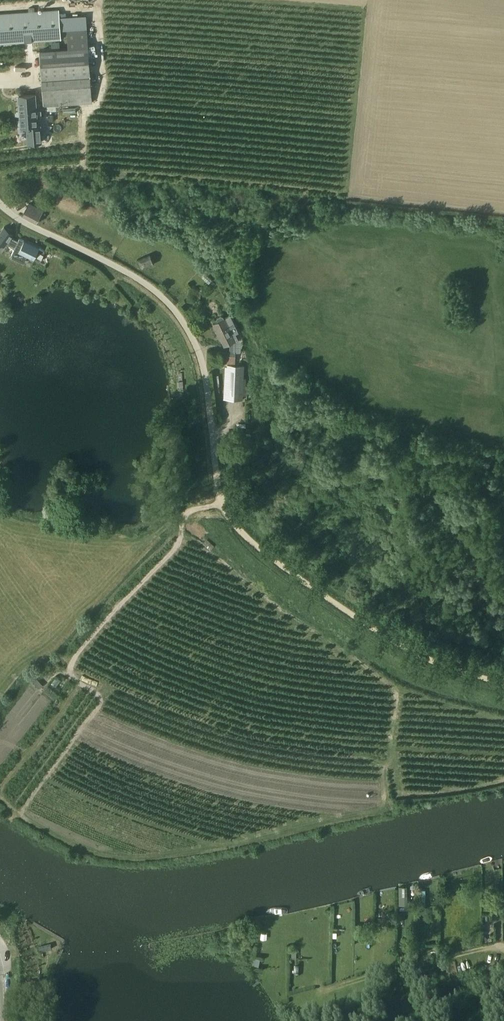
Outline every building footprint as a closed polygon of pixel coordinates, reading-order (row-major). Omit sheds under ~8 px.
[(0,14),(0,45),(61,40),(61,30),(68,30),(66,13),(60,13),(59,10),(0,14)] [(90,76),(89,47),(88,29),(67,30),(68,49),(40,51),(42,79),(44,107),(92,103),(90,76)] [(19,96),(21,118),(37,116),(35,94),(19,96)] [(43,211),(30,204),(23,216),(36,223),(43,211)] [(14,234),(5,227),(0,234),(0,248),(2,249),(7,242),(12,237),(14,234)] [(18,240),(12,237),(7,242),(14,249),(10,256),(22,261),(25,255),(39,262),(45,250),(19,237),(18,240)] [(150,254),(137,259),(142,269),(154,264),(150,254)] [(200,303),(202,290),(189,288),(187,301),(200,303)] [(222,351),(222,363),(235,364),(235,352),(235,341),(239,340),(236,333),(239,332),(236,325),(230,327),(225,318),(225,319),(223,317),(221,316),(217,317),(216,320),(218,322),(213,324),(216,331),(215,332),(220,341),(221,340),(224,347),(230,344),(230,352),(222,351)] [(220,349),(206,350),(207,361),(220,360),(220,349)] [(226,399),(243,400),(243,396),(248,396),(248,385),(246,385),(246,378),(244,378),(245,366),(227,365),(226,399)] [(214,546),(207,539),(203,543),(211,550),(214,546)]
